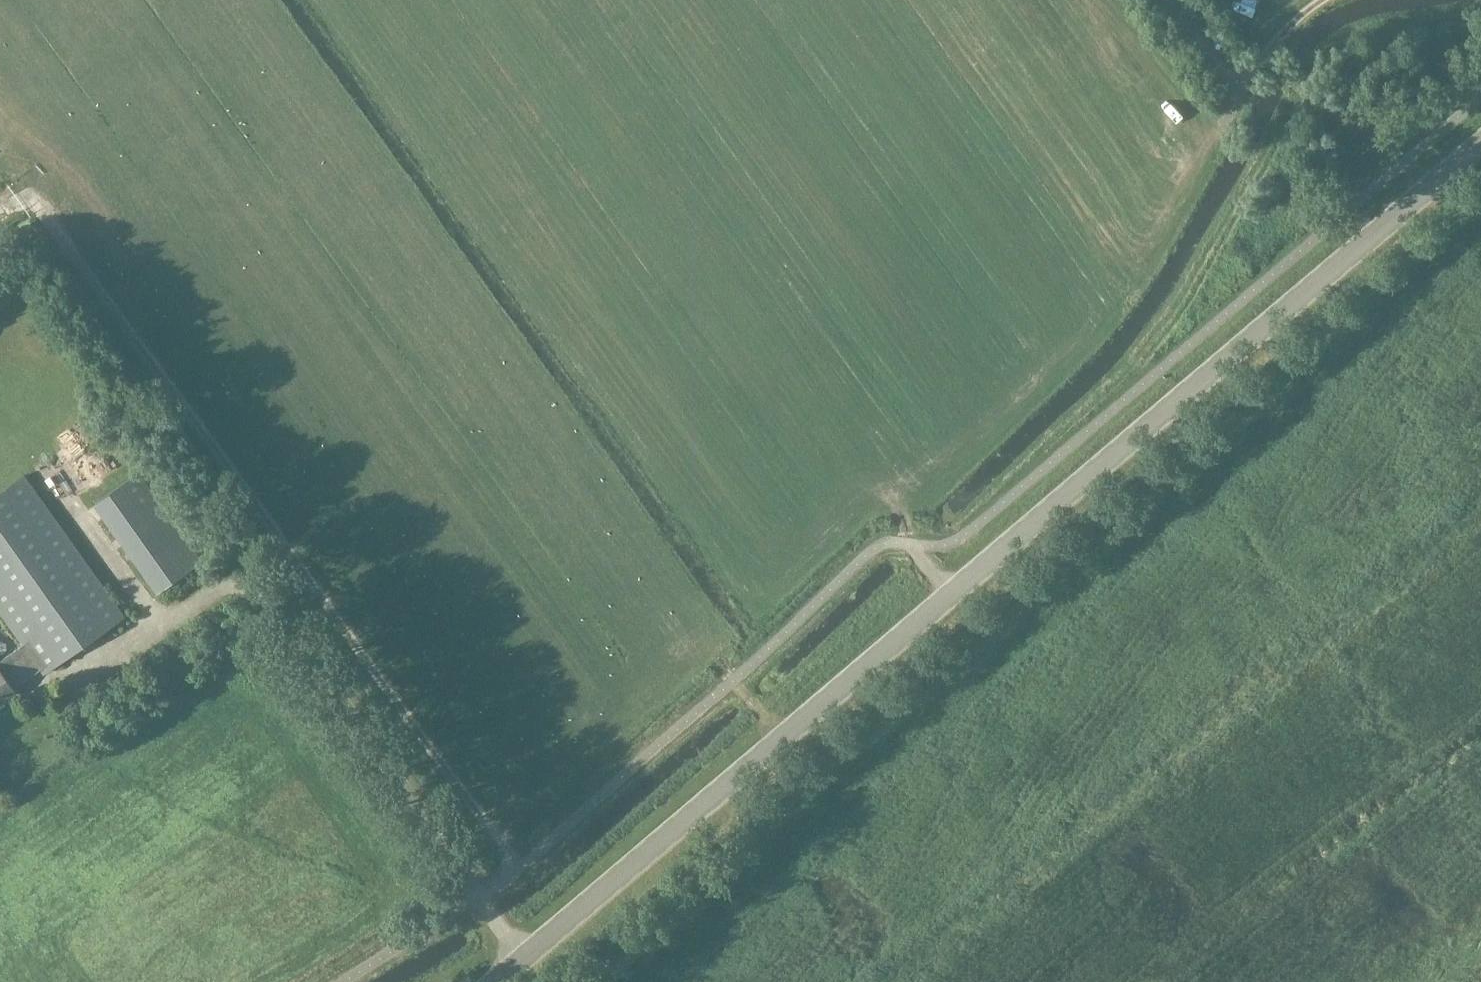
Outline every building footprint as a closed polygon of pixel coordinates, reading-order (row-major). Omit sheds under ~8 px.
[(1277,14),(1300,0),(1273,0),(1270,2),(1277,14)] [(65,510),(79,500),(71,488),(61,495),(50,480),(66,469),(55,454),(34,469),(65,510)] [(139,473),(96,503),(160,592),(203,562),(139,473)] [(0,494),(0,614),(22,645),(0,661),(0,705),(16,694),(13,690),(40,670),(43,675),(124,617),(24,477),(0,494)]
